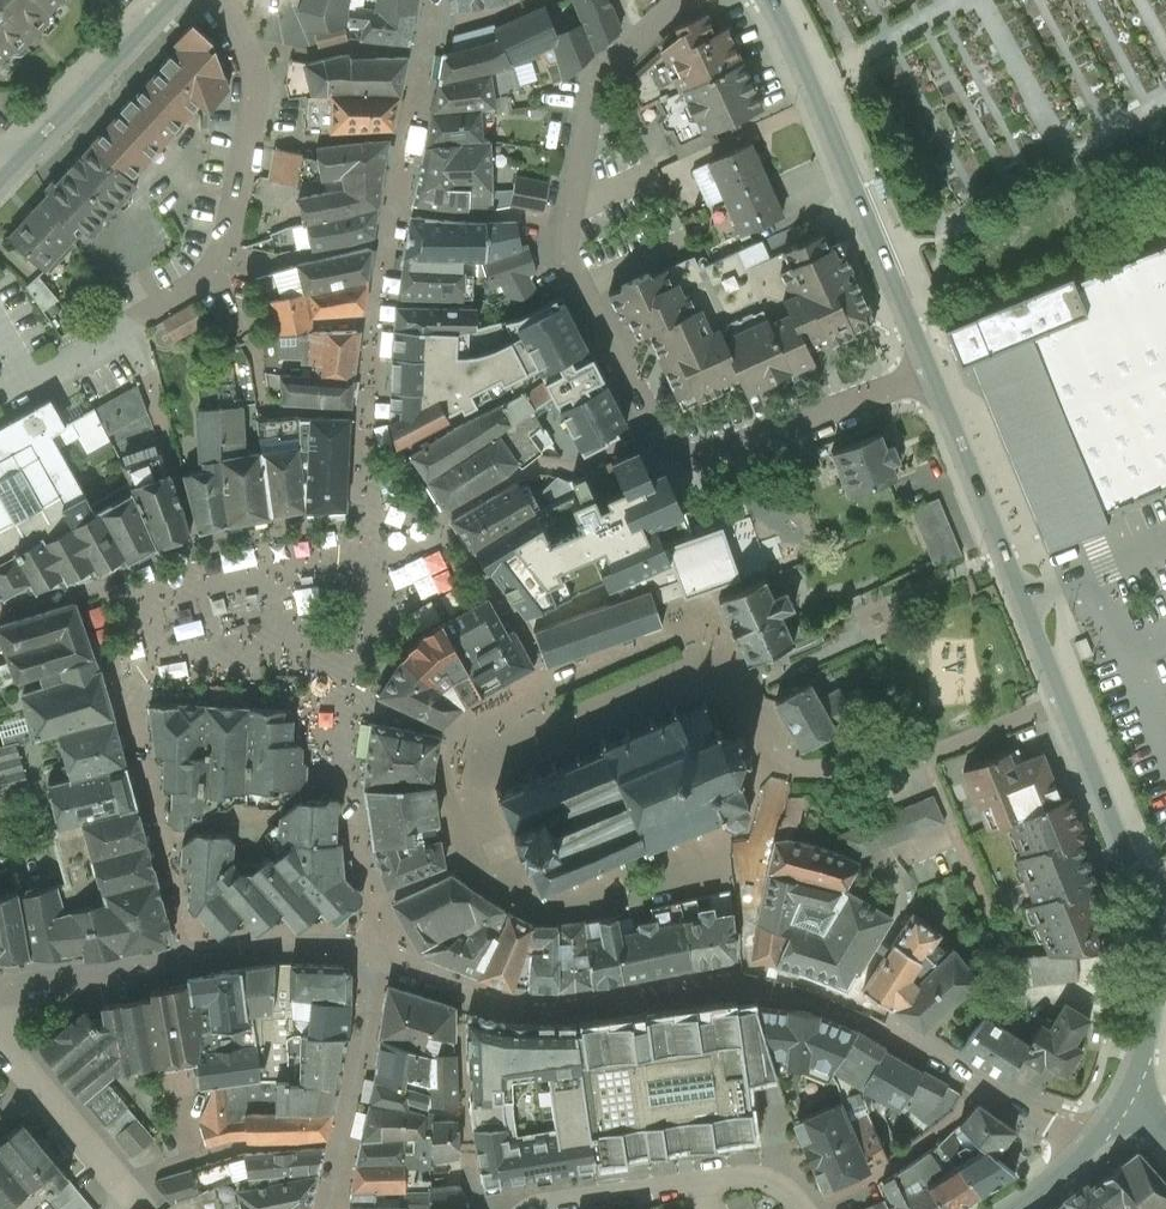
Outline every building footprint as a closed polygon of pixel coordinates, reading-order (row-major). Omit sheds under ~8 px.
[(10,48),(18,49),(29,38),(31,40),(35,40),(38,37),(38,33),(36,31),(47,21),(46,12),(58,0),(0,0),(0,58),(10,48)] [(298,9),(307,32),(344,26),(347,25),(348,7),(362,8),(362,0),(303,0),(298,9)] [(376,9),(414,13),(415,0),(377,0),(376,9)] [(449,12),(451,12),(452,11),(502,3),(510,0),(449,0),(449,12)] [(583,26),(594,53),(620,29),(608,0),(573,0),(583,26)] [(362,8),(348,7),(347,25),(363,26),(361,40),(409,45),(414,13),(376,9),(362,8)] [(495,25),(455,37),(452,53),(447,54),(443,54),(439,83),(441,83),(442,82),(489,72),(503,68),(527,58),(543,48),(554,45),(559,43),(556,37),(545,8),(526,15),(496,29),(495,25)] [(706,13),(675,27),(678,34),(625,83),(638,110),(655,102),(741,62),(725,28),(715,33),(706,13)] [(171,57),(170,56),(160,67),(161,68),(128,105),(126,104),(121,110),(122,111),(93,143),(92,142),(91,143),(92,144),(130,179),(199,103),(208,111),(228,89),(214,48),(214,49),(211,41),(192,23),(175,43),(180,48),(171,57)] [(344,26),(316,31),(318,47),(346,40),(344,26)] [(583,26),(556,37),(559,43),(554,45),(563,79),(564,79),(594,53),(583,26)] [(349,55),(308,65),(311,74),(315,93),(315,94),(324,95),(331,95),(351,95),(351,72),(356,68),(349,55)] [(407,58),(376,59),(367,61),(356,68),(351,72),(351,95),(400,96),(407,58)] [(306,63),(289,61),(287,69),(308,73),(306,63)] [(741,62),(655,102),(675,144),(702,132),(703,134),(713,130),(762,107),(741,62)] [(489,74),(441,84),(439,84),(432,113),(479,109),(494,108),(493,100),(492,94),(518,86),(513,67),(489,74)] [(308,73),(287,69),(285,83),(284,83),(288,99),(306,96),(315,95),(308,73)] [(324,95),(315,94),(315,95),(306,96),(304,134),(330,132),(331,95),(324,95)] [(400,96),(351,95),(331,95),(330,132),(392,129),(400,96)] [(508,97),(493,100),(494,108),(494,110),(502,112),(511,110),(508,97)] [(479,109),(432,113),(425,147),(482,142),(483,142),(479,109)] [(713,130),(703,134),(702,132),(675,144),(673,146),(679,159),(718,141),(713,130)] [(388,141),(317,148),(318,159),(301,156),(300,156),(295,184),(296,184),(343,174),(383,166),(388,141)] [(482,142),(425,147),(413,204),(451,209),(486,209),(486,208),(490,202),(491,202),(490,141),(483,142),(482,142)] [(749,143),(709,162),(725,198),(765,179),(749,143)] [(92,144),(78,160),(77,159),(67,170),(68,171),(55,185),(57,187),(48,197),(73,240),(83,229),(89,235),(94,234),(103,226),(102,219),(116,204),(118,205),(136,184),(130,179),(92,144)] [(301,155),(274,149),(268,179),(294,185),(296,185),(296,184),(295,184),(300,156),(301,156),(301,155)] [(383,166),(343,174),(347,188),(300,198),(305,225),(306,225),(377,206),(383,166)] [(548,182),(516,176),(511,205),(542,211),(548,182)] [(765,179),(725,198),(741,234),(782,215),(765,179)] [(48,197),(47,194),(46,195),(46,196),(9,237),(8,236),(7,237),(45,271),(45,270),(45,269),(71,240),(72,241),(73,240),(48,197)] [(377,206),(306,225),(309,237),(311,248),(348,241),(373,233),(377,206)] [(484,223),(454,222),(411,218),(405,256),(486,259),(521,247),(516,222),(484,223)] [(745,269),(737,251),(700,268),(693,255),(609,294),(619,317),(626,314),(637,338),(647,333),(682,409),(763,372),(772,391),(818,370),(814,361),(809,351),(828,342),(830,345),(842,339),(854,334),(853,330),(875,321),(851,270),(851,269),(839,243),(829,248),(822,233),(783,252),(782,251),(745,269)] [(309,237),(290,239),(295,251),(311,248),(309,237)] [(486,259),(481,261),(490,288),(500,284),(528,275),(537,272),(528,245),(521,247),(486,259)] [(1165,481),(1165,246),(942,331),(1034,561),(1114,529),(1104,505),(1165,481)] [(369,249),(298,266),(304,290),(367,277),(371,249),(369,249)] [(461,261),(405,258),(399,296),(458,298),(460,280),(459,280),(461,261)] [(298,266),(275,272),(283,297),(304,292),(304,290),(298,266)] [(58,300),(38,275),(27,286),(44,311),(58,300)] [(528,275),(500,284),(511,305),(537,292),(528,275)] [(283,297),(262,301),(273,336),(274,335),(310,332),(306,317),(364,313),(367,279),(283,297)] [(525,331),(550,317),(544,305),(518,318),(525,331)] [(201,328),(194,306),(164,323),(175,344),(201,328)] [(476,309),(397,308),(395,330),(448,333),(448,331),(465,334),(475,328),(476,328),(476,309)] [(550,317),(525,331),(533,346),(558,332),(550,317)] [(448,333),(395,330),(392,350),(441,351),(460,351),(472,348),(473,348),(472,337),(476,336),(475,328),(465,334),(448,331),(448,333)] [(533,346),(524,351),(536,371),(542,381),(526,395),(534,407),(547,398),(588,369),(564,328),(558,332),(533,346)] [(360,331),(311,333),(310,332),(274,335),(273,336),(264,339),(264,356),(302,358),(302,364),(318,365),(317,377),(354,379),(360,331)] [(441,351),(392,350),(391,389),(440,388),(440,387),(440,369),(475,364),(472,348),(460,351),(458,352),(441,351)] [(524,351),(488,372),(490,375),(497,394),(536,371),(524,351)] [(317,377),(313,377),(312,370),(304,369),(292,371),(291,376),(280,375),(265,372),(268,398),(286,404),(350,406),(354,379),(317,377)] [(582,456),(622,437),(588,369),(547,398),(582,456)] [(490,375),(458,385),(464,398),(468,408),(497,394),(490,375)] [(235,382),(218,383),(219,408),(235,406),(235,382)] [(138,384),(95,409),(108,436),(148,413),(138,384)] [(440,388),(391,389),(389,421),(390,421),(440,391),(447,405),(464,398),(458,385),(449,387),(440,387),(440,388)] [(440,391),(390,421),(397,451),(416,440),(453,418),(447,405),(440,391)] [(462,424),(410,456),(426,479),(497,433),(498,434),(530,410),(534,407),(526,395),(520,395),(502,405),(462,424)] [(107,494),(108,495),(94,502),(99,511),(95,513),(59,447),(93,428),(85,413),(65,424),(51,399),(38,407),(39,408),(37,409),(37,408),(0,428),(0,596),(1,595),(3,597),(30,582),(35,591),(63,575),(66,581),(94,566),(97,572),(124,557),(128,562),(157,546),(128,482),(107,494)] [(259,453),(245,455),(243,406),(235,406),(219,408),(222,459),(228,524),(270,517),(259,453)] [(219,408),(199,409),(200,451),(201,453),(204,471),(183,475),(198,532),(228,524),(222,459),(219,408)] [(499,437),(428,482),(445,510),(507,473),(517,463),(509,451),(529,435),(540,427),(530,410),(498,434),(499,437)] [(299,417),(256,421),(258,438),(281,436),(300,434),(299,417)] [(349,417),(299,417),(300,434),(301,470),(306,510),(345,509),(349,417)] [(880,433),(831,452),(848,495),(897,477),(892,464),(899,461),(898,459),(903,457),(893,430),(880,435),(880,433)] [(541,452),(529,435),(509,451),(517,463),(522,467),(541,452)] [(299,448),(282,450),(281,436),(258,438),(273,516),(306,510),(301,470),(299,448)] [(182,508),(161,450),(121,464),(128,482),(157,546),(180,539),(178,531),(188,529),(182,508)] [(622,490),(610,463),(584,475),(599,508),(600,508),(600,509),(608,505),(605,498),(622,490)] [(569,482),(558,478),(542,493),(551,505),(566,497),(576,493),(570,482),(569,482)] [(517,483),(451,520),(474,552),(536,514),(517,483)] [(938,498),(911,510),(934,566),(962,555),(938,498)] [(724,524),(696,534),(696,536),(666,546),(672,564),(683,595),(685,599),(741,579),(739,575),(741,574),(724,524)] [(681,527),(658,535),(663,546),(685,539),(681,527)] [(646,574),(613,587),(618,601),(650,589),(655,604),(658,603),(659,605),(680,597),(680,596),(683,595),(672,564),(646,574)] [(765,578),(719,599),(730,623),(729,623),(736,640),(738,640),(748,663),(765,656),(765,657),(777,652),(777,651),(794,643),(781,614),(794,608),(786,591),(773,596),(765,578)] [(618,601),(533,631),(546,667),(573,657),(575,663),(585,659),(583,653),(621,640),(623,646),(633,642),(631,636),(663,625),(655,604),(650,589),(618,601)] [(513,631),(507,635),(487,600),(443,625),(469,672),(482,695),(502,684),(534,667),(513,631)] [(0,628),(0,631),(12,666),(17,682),(40,674),(92,657),(75,603),(0,628)] [(469,672),(443,625),(425,636),(402,659),(441,689),(451,680),(458,692),(465,705),(482,695),(469,672)] [(92,657),(40,674),(45,688),(23,695),(31,729),(13,734),(15,742),(16,743),(32,738),(59,730),(113,717),(100,670),(92,657)] [(402,659),(378,696),(442,726),(463,706),(459,701),(458,702),(453,699),(458,692),(451,680),(441,689),(402,659)] [(0,671),(0,689),(17,682),(12,666),(0,671)] [(818,700),(809,684),(776,702),(802,749),(857,719),(840,689),(818,700)] [(674,715),(608,744),(606,738),(601,740),(602,743),(598,745),(601,751),(582,759),(579,753),(575,755),(577,761),(558,769),(556,763),(551,765),(553,771),(534,780),(532,774),(528,776),(530,781),(503,793),(500,787),(495,789),(541,895),(545,893),(543,888),(570,876),(573,881),(577,879),(575,874),(594,866),(597,871),(601,869),(598,864),(617,856),(620,861),(625,859),(622,853),(641,845),(643,851),(646,850),(648,853),(653,851),(650,845),(669,837),(672,843),(676,841),(674,835),(694,827),(697,833),(702,831),(699,825),(718,817),(721,823),(724,821),(726,826),(735,830),(746,825),(750,815),(747,810),(750,802),(745,800),(738,783),(743,778),(738,772),(743,759),(750,759),(750,753),(743,753),(737,741),(743,735),(738,731),(733,736),(720,731),(720,723),(712,724),(705,707),(707,703),(703,701),(702,706),(680,716),(676,707),(671,709),(674,715)] [(206,706),(153,703),(151,704),(150,706),(155,752),(154,755),(165,755),(163,786),(172,787),(171,806),(168,809),(168,818),(175,825),(183,826),(191,819),(191,818),(199,818),(199,819),(201,819),(206,706)] [(248,708),(206,706),(201,819),(204,819),(209,815),(216,808),(226,809),(235,802),(244,802),(248,708)] [(284,709),(248,708),(244,802),(265,803),(280,789),(281,787),(299,787),(305,782),(306,765),(302,760),(302,747),(300,744),(291,743),(293,719),(284,719),(284,709)] [(114,719),(60,733),(69,770),(60,772),(60,770),(48,773),(49,783),(71,778),(71,779),(126,766),(114,719)] [(432,736),(372,723),(367,760),(434,765),(440,736),(435,735),(432,736)] [(0,747),(0,793),(3,802),(19,797),(21,793),(19,786),(28,784),(16,743),(15,742),(0,747)] [(1042,754),(1013,766),(1007,753),(963,771),(987,830),(1008,821),(1060,800),(1042,754)] [(367,760),(364,788),(364,789),(433,786),(433,785),(434,765),(367,760)] [(71,779),(50,784),(59,827),(137,807),(126,766),(71,779)] [(433,786),(364,789),(373,845),(439,835),(433,786)] [(788,795),(787,805),(784,816),(777,829),(775,841),(787,839),(792,840),(803,795),(788,795)] [(933,796),(911,805),(921,832),(944,823),(933,796)] [(325,801),(299,800),(281,817),(278,834),(281,838),(289,846),(290,846),(297,853),(312,854),(313,842),(335,843),(335,842),(336,814),(340,810),(341,803),(336,797),(329,797),(325,801)] [(1060,800),(1008,821),(1022,855),(1016,857),(1030,893),(1090,868),(1079,841),(1080,840),(1083,832),(1068,797),(1060,800)] [(911,805),(897,811),(908,837),(921,832),(911,805)] [(137,807),(59,827),(51,830),(66,884),(19,896),(30,957),(30,958),(74,956),(92,954),(92,957),(172,944),(156,878),(137,807)] [(908,837),(897,811),(884,816),(894,843),(908,837)] [(884,816),(871,822),(881,848),(894,843),(884,816)] [(871,822),(840,834),(858,857),(881,848),(871,822)] [(227,834),(196,833),(183,845),(181,866),(188,867),(187,888),(188,889),(191,890),(190,905),(219,937),(242,916),(243,917),(244,916),(221,890),(239,874),(240,863),(232,862),(233,842),(227,834)] [(373,845),(387,887),(444,865),(439,835),(373,845)] [(792,840),(787,839),(775,841),(767,873),(842,891),(858,863),(830,850),(808,844),(792,840)] [(335,843),(313,842),(312,854),(297,853),(290,846),(289,846),(276,858),(315,901),(314,902),(321,909),(329,919),(347,902),(348,883),(343,877),(340,842),(335,842),(335,843)] [(260,864),(240,863),(239,874),(221,890),(244,916),(243,917),(257,933),(281,912),(297,930),(321,909),(314,902),(315,901),(276,858),(268,857),(260,864)] [(1090,868),(1030,893),(1034,902),(1029,904),(1048,951),(1049,954),(1075,951),(1100,949),(1098,944),(1093,931),(1106,925),(1096,901),(1099,893),(1097,887),(1097,886),(1090,868)] [(842,891),(767,873),(757,923),(787,933),(792,921),(801,901),(831,909),(842,891)] [(482,897),(451,875),(393,903),(420,950),(462,928),(480,918),(489,928),(503,910),(482,897)] [(892,917),(846,890),(820,931),(821,932),(798,972),(812,976),(812,977),(833,985),(834,985),(847,991),(864,963),(874,947),(878,940),(892,917)] [(0,897),(0,958),(27,956),(27,958),(30,958),(19,896),(18,891),(0,897)] [(711,895),(684,901),(693,967),(725,960),(727,960),(730,959),(732,958),(734,956),(735,953),(735,951),(734,948),(735,948),(732,913),(714,916),(711,895)] [(653,920),(640,923),(642,929),(620,934),(620,935),(615,936),(624,981),(693,967),(684,901),(651,909),(653,920)] [(480,918),(462,928),(468,934),(465,938),(457,935),(452,940),(448,936),(420,950),(425,956),(479,976),(510,914),(503,910),(489,928),(480,918)] [(531,925),(510,914),(479,976),(510,987),(528,988),(530,952),(522,951),(531,925)] [(890,948),(885,955),(863,991),(890,1007),(948,955),(934,941),(940,934),(913,914),(894,942),(893,942),(890,948)] [(602,938),(586,941),(592,986),(624,981),(615,936),(620,935),(620,934),(616,916),(599,919),(602,938)] [(820,931),(792,921),(787,933),(790,934),(774,965),(798,972),(821,932),(820,931)] [(584,922),(570,924),(574,989),(592,986),(586,941),(584,922)] [(787,933),(757,923),(752,959),(774,965),(790,934),(787,933)] [(570,924),(557,926),(558,991),(574,989),(570,924)] [(557,926),(531,925),(522,951),(530,952),(528,988),(558,991),(557,926)] [(885,955),(890,948),(878,940),(874,947),(885,955)] [(948,955),(890,1007),(923,1030),(980,980),(953,949),(948,955)] [(1049,954),(1003,959),(1006,988),(1078,980),(1075,951),(1049,954)] [(275,964),(241,969),(247,1015),(250,1015),(273,1012),(275,964)] [(273,1012),(250,1015),(255,1049),(258,1080),(259,1080),(277,1081),(288,1081),(288,1055),(287,1039),(294,1035),(292,1012),(290,998),(291,964),(275,964),(273,1012)] [(342,965),(291,964),(290,998),(350,1002),(350,974),(342,965)] [(241,969),(187,977),(188,984),(191,1000),(199,999),(201,1021),(200,1030),(208,1029),(249,1025),(247,1015),(241,969)] [(188,984),(150,991),(151,998),(142,1000),(153,1066),(198,1058),(197,1056),(199,1037),(200,1030),(201,1021),(199,999),(191,1000),(188,984)] [(454,1007),(388,986),(379,1036),(422,1052),(428,1032),(454,1040),(454,1007)] [(350,1002),(290,998),(292,1012),(310,1013),(308,1035),(347,1036),(350,1002)] [(142,1000),(102,1008),(103,1014),(90,1016),(85,1010),(55,1036),(58,1043),(53,1047),(53,1053),(62,1063),(59,1068),(58,1069),(70,1084),(91,1066),(98,1076),(104,1082),(105,1081),(115,1073),(153,1066),(142,1000)] [(1089,1018),(1064,1003),(1055,1017),(1080,1033),(1089,1018)] [(672,1014),(645,1017),(646,1024),(632,1026),(632,1022),(607,1025),(607,1023),(580,1026),(581,1031),(575,1032),(592,1161),(598,1160),(599,1164),(625,1160),(625,1156),(647,1153),(648,1157),(666,1154),(665,1150),(687,1147),(688,1151),(714,1147),(714,1143),(754,1137),(746,1081),(759,1079),(776,1076),(774,1071),(756,1011),(755,1011),(754,1007),(746,1008),(736,1009),(736,1007),(672,1015),(672,1014)] [(813,1013),(793,1011),(754,1007),(755,1011),(756,1011),(774,1071),(788,1066),(804,1068),(803,1072),(826,1081),(830,1074),(837,1062),(856,1032),(818,1016),(813,1015),(813,1013)] [(505,1026),(467,1016),(469,1075),(474,1075),(475,1099),(470,1099),(470,1113),(483,1186),(533,1178),(594,1167),(592,1161),(575,1032),(574,1025),(531,1026),(505,1026)] [(1003,1028),(984,1017),(958,1051),(1006,1080),(1020,1057),(1028,1044),(1015,1036),(1020,1028),(1008,1020),(1003,1028)] [(1080,1033),(1055,1017),(1052,1023),(1043,1018),(1028,1044),(1020,1057),(1039,1070),(1043,1063),(1065,1076),(1082,1049),(1074,1044),(1080,1033)] [(208,1029),(200,1030),(199,1037),(209,1037),(208,1029)] [(884,1048),(857,1031),(856,1032),(837,1062),(830,1074),(831,1075),(836,1067),(862,1084),(884,1050),(884,1048)] [(308,1035),(301,1035),(301,1083),(288,1084),(288,1081),(277,1081),(277,1112),(332,1111),(338,1084),(347,1036),(308,1035)] [(422,1052),(379,1036),(379,1037),(380,1038),(379,1042),(380,1043),(376,1074),(375,1074),(374,1079),(429,1095),(428,1079),(429,1055),(422,1052)] [(255,1049),(197,1056),(198,1058),(201,1089),(211,1087),(225,1085),(258,1080),(255,1049)] [(922,1072),(884,1050),(862,1084),(862,1089),(864,1091),(899,1112),(903,1104),(922,1072)] [(455,1055),(429,1055),(428,1079),(456,1076),(455,1055)] [(91,1066),(70,1084),(78,1093),(98,1076),(91,1066)] [(862,1084),(836,1067),(831,1075),(835,1082),(836,1085),(842,1102),(845,1108),(866,1101),(863,1094),(864,1091),(862,1089),(862,1084)] [(946,1085),(923,1071),(903,1104),(923,1120),(929,1113),(938,1102),(937,1101),(946,1085)] [(835,1082),(831,1075),(830,1074),(826,1081),(836,1085),(835,1082)] [(98,1076),(78,1093),(87,1104),(109,1086),(109,1085),(105,1081),(104,1082),(98,1076)] [(456,1076),(428,1079),(429,1095),(429,1106),(456,1106),(457,1105),(456,1076)] [(429,1095),(374,1079),(370,1104),(405,1111),(407,1102),(427,1106),(429,1095)] [(258,1080),(225,1085),(229,1123),(245,1121),(245,1115),(251,1112),(263,1112),(259,1080),(258,1080)] [(109,1086),(87,1104),(96,1115),(119,1096),(110,1085),(109,1085),(109,1086)] [(225,1085),(211,1087),(213,1094),(201,1124),(208,1147),(230,1141),(229,1123),(225,1085)] [(960,1093),(948,1086),(946,1085),(937,1101),(938,1102),(929,1113),(938,1122),(951,1112),(962,1093),(960,1092),(960,1093)] [(119,1096),(96,1115),(106,1126),(127,1107),(128,1107),(119,1096)] [(842,1102),(800,1120),(801,1122),(805,1131),(800,1133),(798,1134),(818,1180),(820,1179),(819,1178),(825,1176),(828,1185),(829,1187),(869,1169),(862,1151),(861,1151),(853,1132),(854,1131),(853,1127),(852,1127),(845,1108),(842,1102)] [(405,1111),(370,1104),(361,1140),(403,1138),(430,1136),(431,1123),(429,1117),(405,1111)] [(1015,1130),(978,1104),(959,1125),(984,1147),(994,1156),(1015,1130)] [(457,1119),(456,1106),(429,1106),(429,1117),(431,1123),(458,1123),(457,1119)] [(127,1107),(106,1126),(114,1136),(136,1117),(127,1107)] [(263,1112),(251,1112),(245,1115),(245,1121),(229,1123),(230,1141),(247,1139),(326,1136),(332,1111),(277,1112),(263,1112)] [(136,1117),(114,1136),(123,1146),(145,1128),(136,1117)] [(0,1141),(0,1208),(31,1208),(46,1196),(48,1199),(70,1181),(71,1181),(22,1122),(0,1141)] [(887,1159),(871,1122),(854,1131),(853,1132),(861,1151),(862,1151),(869,1169),(887,1159)] [(458,1123),(431,1123),(430,1136),(431,1161),(458,1156),(458,1123)] [(145,1128),(123,1146),(131,1156),(153,1138),(145,1128)] [(431,1161),(430,1136),(403,1138),(403,1140),(361,1142),(356,1165),(403,1163),(403,1167),(429,1167),(431,1161)] [(961,1150),(948,1136),(938,1145),(956,1166),(965,1160),(961,1150)] [(938,1145),(909,1165),(921,1189),(956,1166),(938,1145)] [(994,1156),(984,1147),(965,1160),(956,1166),(980,1195),(1015,1174),(994,1156)] [(244,1155),(191,1170),(198,1194),(215,1187),(248,1173),(249,1176),(318,1169),(323,1148),(244,1155)] [(1101,1180),(1121,1204),(1126,1208),(1165,1208),(1165,1183),(1137,1151),(1101,1180)] [(403,1163),(356,1165),(351,1192),(375,1191),(399,1190),(403,1189),(403,1174),(403,1167),(403,1163)] [(909,1165),(893,1176),(905,1199),(921,1189),(909,1165)] [(921,1189),(931,1208),(958,1208),(980,1195),(956,1166),(921,1189)] [(167,1208),(305,1208),(309,1208),(318,1169),(249,1176),(248,1173),(215,1187),(198,1194),(198,1195),(177,1201),(175,1202),(172,1205),(167,1208)] [(191,1170),(159,1179),(154,1183),(172,1205),(175,1202),(177,1201),(198,1195),(198,1194),(191,1170)] [(427,1173),(403,1174),(403,1189),(403,1192),(427,1192),(427,1189),(427,1173)] [(905,1199),(893,1176),(882,1182),(890,1200),(895,1202),(897,1204),(888,1208),(889,1208),(910,1208),(905,1199)] [(1100,1179),(1088,1189),(1085,1185),(1064,1200),(1071,1208),(1114,1208),(1121,1204),(1101,1180),(1100,1179)] [(70,1181),(48,1199),(57,1208),(81,1208),(88,1203),(70,1181)] [(427,1189),(427,1192),(429,1208),(451,1208),(468,1208),(460,1186),(427,1189)] [(427,1192),(403,1192),(403,1189),(399,1190),(399,1201),(403,1201),(403,1206),(403,1208),(429,1208),(427,1192)] [(905,1199),(910,1208),(931,1208),(921,1189),(905,1199)] [(375,1205),(375,1191),(351,1192),(349,1208),(403,1208),(403,1206),(375,1205)] [(866,1208),(889,1208),(888,1208),(884,1200),(866,1208)] [(1064,1200),(1052,1208),(1071,1208),(1064,1200)]
